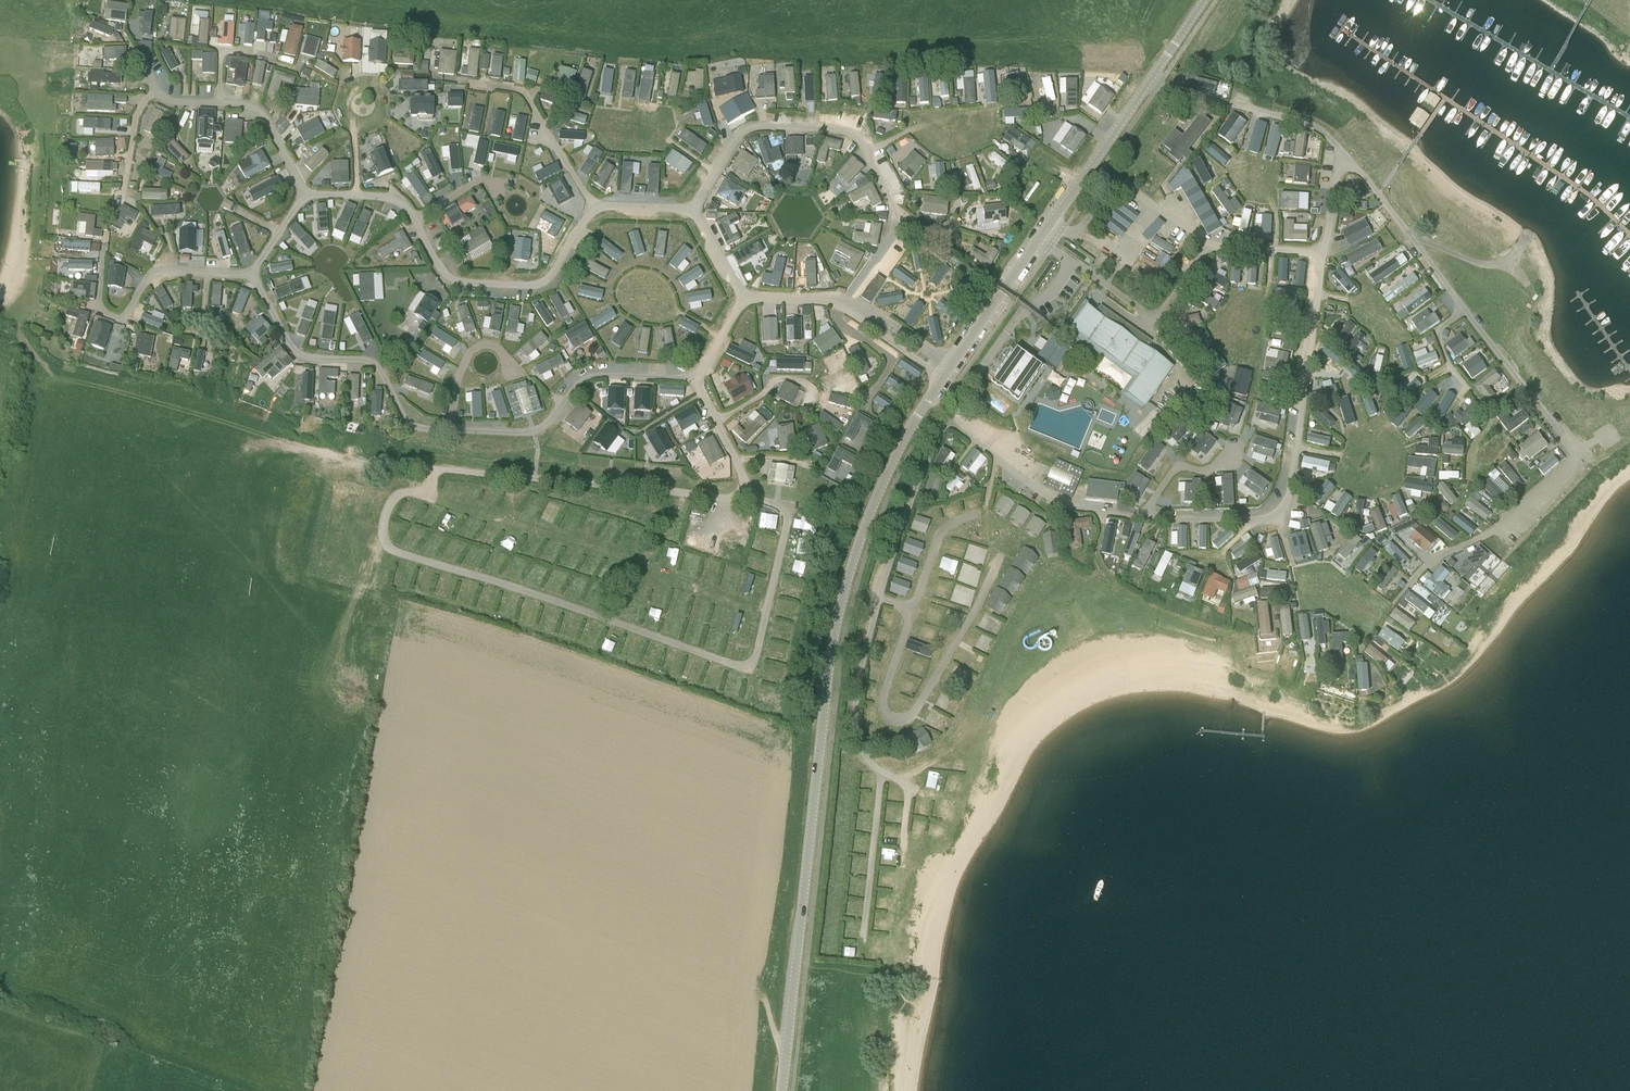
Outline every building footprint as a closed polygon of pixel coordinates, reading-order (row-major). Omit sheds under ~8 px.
[(125,22),(127,4),(106,1),(104,19),(125,22)] [(139,10),(138,17),(143,18),(141,34),(150,35),(154,12),(139,10)] [(200,17),(208,18),(208,11),(193,11),(192,24),(200,24),(200,17)] [(186,19),(171,18),(168,39),(183,41),(186,19)] [(201,18),(199,41),(207,42),(210,19),(201,18)] [(111,34),(113,26),(92,21),(90,29),(111,34)] [(233,22),(222,21),(221,43),(232,44),(233,22)] [(258,21),(256,41),(264,42),(265,31),(272,32),(273,23),(258,21)] [(245,43),(253,44),(253,22),(246,22),(245,43)] [(302,26),(289,23),(282,52),(295,55),(302,26)] [(319,38),(306,34),(301,53),(314,56),(319,38)] [(404,52),(395,52),(394,62),(412,62),(415,36),(405,36),(404,52)] [(359,39),(344,39),(343,60),(359,61),(359,39)] [(385,40),(370,40),(369,61),(385,61),(385,40)] [(140,49),(143,49),(150,50),(151,43),(144,42),(140,42),(140,43),(138,42),(138,46),(140,46),(140,49)] [(126,66),(125,46),(102,47),(102,59),(115,58),(116,66),(126,66)] [(456,49),(440,48),(438,71),(454,72),(456,49)] [(214,53),(203,53),(202,73),(214,73),(214,53)] [(492,75),(502,76),(504,54),(494,53),(492,75)] [(486,71),(488,57),(480,56),(479,70),(486,71)] [(244,86),(248,60),(231,57),(229,68),(235,69),(233,85),(244,86)] [(333,77),(337,70),(317,59),(313,67),(333,77)] [(252,83),(262,85),(266,62),(256,60),(252,83)] [(571,87),(576,69),(561,65),(556,82),(571,87)] [(576,89),(586,93),(593,71),(584,68),(576,89)] [(601,93),(611,94),(615,69),(605,68),(601,93)] [(295,75),(274,69),(266,94),(276,97),(281,81),(292,84),(295,75)] [(311,72),(305,69),(303,74),(308,77),(311,72)] [(538,73),(528,70),(525,82),(535,85),(538,73)] [(98,84),(121,85),(122,75),(104,74),(104,71),(91,71),(90,74),(88,74),(88,84),(90,84),(90,92),(97,92),(98,84)] [(621,77),(620,85),(626,86),(625,95),(633,96),(636,72),(628,71),(627,78),(621,77)] [(676,96),(682,73),(674,71),(669,95),(676,96)] [(851,96),(861,95),(860,72),(850,72),(851,96)] [(965,103),(976,103),(975,73),(962,74),(962,87),(964,87),(965,103)] [(1023,95),(1018,73),(1007,75),(1012,97),(1023,95)] [(687,91),(702,91),(703,78),(695,78),(695,75),(687,74),(687,91)] [(826,75),(827,99),(838,98),(837,74),(826,75)] [(886,91),(886,74),(878,74),(877,91),(886,91)] [(724,79),(713,81),(714,89),(713,89),(715,98),(731,95),(744,93),(740,75),(731,77),(724,78),(724,79)] [(775,99),(773,75),(763,76),(764,90),(755,91),(756,100),(775,99)] [(1118,80),(1122,83),(1126,78),(1121,75),(1118,80)] [(814,101),(813,76),(805,76),(806,101),(814,101)] [(1046,102),(1056,99),(1050,76),(1040,79),(1046,102)] [(895,102),(907,102),(907,77),(895,77),(895,102)] [(987,101),(995,101),(995,77),(987,77),(987,101)] [(1187,78),(1185,87),(1214,95),(1217,86),(1187,78)] [(428,89),(428,79),(399,80),(399,90),(428,89)] [(1066,80),(1066,107),(1076,107),(1076,80),(1066,80)] [(921,102),(931,101),(930,81),(921,82),(921,102)] [(950,95),(949,83),(941,83),(941,95),(950,95)] [(1003,85),(996,86),(998,96),(1004,95),(1003,85)] [(1115,94),(1102,86),(1089,105),(1102,114),(1115,94)] [(319,106),(319,89),(296,87),(295,104),(319,106)] [(461,91),(447,91),(448,104),(461,104),(461,91)] [(542,91),(540,100),(558,104),(560,95),(542,91)] [(432,95),(410,95),(410,114),(432,114),(432,95)] [(87,111),(116,112),(116,106),(112,106),(112,97),(87,96),(87,111)] [(719,110),(725,121),(752,107),(746,96),(719,110)] [(688,105),(685,99),(678,103),(681,109),(688,105)] [(700,112),(696,113),(700,127),(712,123),(706,100),(697,102),(700,112)] [(481,132),(482,106),(471,106),(470,131),(481,132)] [(156,137),(166,115),(153,108),(143,130),(156,137)] [(215,109),(198,109),(196,143),(212,145),(213,132),(220,132),(220,126),(214,125),(215,109)] [(875,109),(875,118),(897,119),(897,110),(875,109)] [(1004,119),(1028,118),(1028,109),(1004,110),(1004,119)] [(490,134),(500,137),(506,112),(496,110),(490,134)] [(577,113),(575,121),(585,124),(587,116),(577,113)] [(513,139),(522,141),(528,116),(518,114),(513,139)] [(1179,161),(1182,157),(1187,161),(1193,154),(1188,150),(1210,122),(1201,115),(1184,138),(1175,131),(1164,145),(1173,152),(1170,155),(1179,161)] [(1179,120),(1184,123),(1188,119),(1183,115),(1179,120)] [(111,125),(111,117),(84,116),(83,125),(111,125)] [(1218,134),(1232,144),(1244,126),(1231,116),(1218,134)] [(317,118),(297,129),(304,142),(324,131),(317,118)] [(240,143),(242,120),(225,119),(224,142),(240,143)] [(1250,151),(1258,153),(1266,123),(1257,121),(1250,151)] [(1278,123),(1272,122),(1268,148),(1274,149),(1278,123)] [(179,131),(175,124),(170,127),(174,133),(179,131)] [(1087,134),(1074,126),(1061,145),(1074,154),(1087,134)] [(701,154),(708,144),(685,127),(678,137),(701,154)] [(1030,141),(1010,128),(1005,135),(1006,135),(1002,140),(1009,145),(1012,140),(1015,142),(1012,147),(1021,153),(1024,148),(1025,148),(1030,141)] [(560,130),(559,139),(584,140),(585,130),(560,130)] [(713,139),(716,135),(710,131),(707,135),(713,139)] [(1297,131),(1293,158),(1304,159),(1307,133),(1297,131)] [(758,140),(758,141),(767,165),(783,159),(774,134),(758,140)] [(748,138),(750,143),(758,141),(758,140),(756,135),(748,138)] [(842,141),(822,136),(816,161),(824,163),(829,146),(840,149),(842,141)] [(802,155),(802,137),(787,137),(787,155),(802,155)] [(300,138),(294,141),(297,147),(303,144),(300,138)] [(113,155),(112,139),(95,140),(96,156),(113,155)] [(170,146),(183,161),(189,155),(175,141),(170,146)] [(259,141),(254,144),(257,150),(262,146),(259,141)] [(502,160),(516,163),(519,147),(495,142),(492,154),(502,156),(502,160)] [(587,155),(578,170),(588,176),(602,152),(588,143),(583,152),(587,155)] [(443,157),(450,156),(452,170),(461,169),(457,144),(441,146),(443,157)] [(1209,152),(1224,163),(1230,155),(1214,144),(1209,152)] [(311,171),(329,154),(322,146),(304,163),(311,171)] [(430,147),(415,154),(427,180),(442,173),(430,147)] [(369,154),(377,176),(393,169),(385,148),(369,154)] [(890,156),(895,153),(891,148),(887,151),(890,156)] [(683,175),(692,162),(673,149),(665,162),(683,175)] [(742,149),(732,165),(748,175),(759,159),(742,149)] [(926,160),(914,149),(899,167),(912,178),(926,160)] [(248,157),(253,165),(242,172),(246,179),(269,165),(261,150),(248,157)] [(1007,174),(1013,167),(994,150),(988,157),(1007,174)] [(864,166),(852,155),(837,174),(848,184),(864,166)] [(218,166),(218,161),(214,159),(210,161),(210,166),(214,168),(218,166)] [(604,160),(594,182),(604,187),(615,165),(604,160)] [(532,167),(539,181),(562,170),(557,161),(543,168),(540,162),(532,167)] [(1192,166),(1204,188),(1212,184),(1200,161),(1192,166)] [(347,162),(332,162),(333,184),(348,184),(347,162)] [(622,162),(621,189),(631,190),(632,162),(622,162)] [(944,162),(928,162),(928,178),(933,178),(933,186),(945,186),(944,162)] [(112,163),(86,163),(86,172),(112,173),(112,171),(112,163)] [(649,163),(648,192),(659,193),(660,164),(649,163)] [(964,166),(972,189),(980,186),(972,164),(964,166)] [(1293,183),(1292,186),(1308,187),(1310,167),(1294,165),(1293,178),(1293,183)] [(150,174),(169,182),(172,174),(154,166),(150,174)] [(1209,236),(1222,228),(1204,197),(1192,176),(1189,170),(1186,166),(1170,185),(1174,192),(1181,188),(1209,236)] [(405,188),(412,184),(419,197),(426,193),(414,172),(400,179),(405,188)] [(248,190),(253,201),(284,187),(278,175),(248,190)] [(374,181),(372,176),(363,179),(365,184),(374,181)] [(548,184),(557,204),(571,197),(561,178),(548,184)] [(737,205),(745,189),(725,178),(716,194),(737,205)] [(855,183),(858,189),(865,186),(861,179),(855,183)] [(1225,187),(1230,184),(1227,179),(1222,183),(1225,187)] [(100,190),(100,182),(78,182),(78,190),(100,190)] [(987,192),(988,191),(993,190),(991,183),(991,182),(985,185),(987,192)] [(871,184),(849,195),(853,204),(867,197),(873,208),(882,204),(871,184)] [(1212,192),(1230,217),(1242,208),(1235,198),(1229,203),(1218,187),(1212,192)] [(168,198),(168,188),(140,188),(140,198),(168,198)] [(1354,190),(1343,189),(1342,201),(1352,203),(1354,190)] [(947,215),(949,198),(924,195),(922,211),(947,215)] [(469,196),(437,216),(444,228),(448,225),(451,230),(464,223),(461,217),(476,208),(469,196)] [(229,211),(233,204),(226,201),(223,208),(229,211)] [(1280,202),(1280,212),(1308,212),(1308,201),(1280,202)] [(1355,210),(1367,212),(1367,204),(1355,202),(1355,210)] [(339,220),(335,230),(344,234),(356,207),(346,203),(339,220)] [(717,212),(719,207),(711,203),(707,211),(717,212)] [(137,212),(122,204),(110,225),(118,229),(125,216),(133,221),(137,212)] [(179,205),(150,206),(151,217),(165,217),(165,214),(179,214),(179,205)] [(325,205),(316,205),(318,230),(327,229),(325,205)] [(1005,221),(1003,205),(983,208),(985,223),(1005,221)] [(363,210),(352,236),(360,240),(371,214),(363,210)] [(492,210),(485,214),(489,220),(496,216),(492,210)] [(1244,211),(1238,233),(1246,235),(1252,213),(1244,211)] [(1353,213),(1344,211),(1342,217),(1352,220),(1353,213)] [(251,212),(248,217),(263,227),(266,222),(251,212)] [(544,212),(540,219),(552,226),(547,235),(554,239),(563,223),(544,212)] [(728,226),(739,220),(735,212),(716,221),(727,245),(741,239),(738,232),(733,234),(728,226)] [(77,221),(86,222),(85,236),(93,237),(95,216),(78,214),(77,221)] [(1271,242),(1272,217),(1262,217),(1262,242),(1271,242)] [(1222,228),(1227,225),(1224,220),(1219,223),(1222,228)] [(1365,220),(1342,232),(1350,247),(1373,236),(1365,220)] [(1283,241),(1307,242),(1308,232),(1294,232),(1295,221),(1284,221),(1283,241)] [(296,223),(289,229),(308,251),(315,245),(296,223)] [(870,235),(855,233),(853,242),(877,247),(881,225),(872,223),(870,235)] [(246,242),(244,237),(243,234),(242,230),(240,225),(230,229),(240,256),(250,253),(246,242)] [(471,241),(461,247),(466,256),(490,242),(482,228),(468,236),(471,241)] [(1177,249),(1181,245),(1160,228),(1156,233),(1177,249)] [(141,229),(131,249),(138,252),(148,232),(141,229)] [(214,232),(220,257),(230,255),(224,230),(214,232)] [(396,238),(377,250),(382,259),(401,247),(403,252),(412,246),(402,230),(393,235),(396,238)] [(638,230),(628,233),(635,256),(645,253),(638,230)] [(180,231),(179,254),(195,255),(196,231),(180,231)] [(655,255),(665,255),(666,231),(656,231),(655,255)] [(605,238),(599,246),(617,260),(623,253),(605,238)] [(516,239),(514,260),(527,261),(528,256),(529,257),(529,251),(528,251),(530,241),(516,239)] [(739,264),(766,249),(761,240),(733,254),(739,264)] [(851,258),(845,270),(853,274),(863,254),(839,242),(835,250),(851,258)] [(1377,242),(1345,256),(1350,267),(1382,252),(1377,242)] [(282,243),(279,246),(284,251),(287,248),(282,243)] [(669,264),(677,270),(692,249),(683,243),(669,264)] [(1006,247),(1005,246),(1001,244),(998,249),(997,250),(1003,253),(1006,247)] [(91,253),(99,254),(99,246),(91,245),(91,253)] [(873,256),(876,251),(869,247),(867,252),(873,256)] [(986,256),(975,249),(970,257),(989,269),(999,252),(991,247),(986,256)] [(415,252),(411,254),(414,261),(419,258),(415,252)] [(916,285),(935,296),(947,276),(908,254),(895,278),(914,289),(916,285)] [(1100,270),(1102,267),(1108,259),(1101,255),(1097,261),(1093,265),(1096,267),(1100,270)] [(772,274),(763,272),(761,283),(779,287),(785,259),(777,257),(772,274)] [(816,284),(817,259),(806,258),(805,284),(816,284)] [(93,270),(94,260),(70,259),(69,269),(93,270)] [(605,278),(609,270),(589,260),(585,268),(605,278)] [(1370,276),(1376,285),(1400,269),(1394,260),(1370,276)] [(270,264),(271,272),(293,270),(292,261),(270,264)] [(1298,281),(1298,262),(1289,262),(1289,280),(1298,281)] [(1129,276),(1132,278),(1131,280),(1144,285),(1149,270),(1134,264),(1129,276)] [(699,265),(678,279),(683,287),(704,273),(699,265)] [(113,267),(110,266),(108,287),(121,289),(125,269),(113,267)] [(1232,268),(1232,282),(1241,282),(1241,268),(1232,268)] [(1257,270),(1248,270),(1248,282),(1256,282),(1257,270)] [(1355,289),(1339,270),(1332,276),(1348,295),(1355,289)] [(871,302),(885,279),(877,274),(862,297),(871,302)] [(1388,292),(1393,299),(1418,282),(1413,274),(1388,292)] [(374,301),(373,275),(359,276),(361,301),(374,301)] [(942,303),(958,284),(950,277),(934,296),(942,303)] [(897,280),(881,303),(891,309),(907,287),(897,280)] [(192,286),(192,281),(183,281),(184,307),(193,307),(192,292),(198,292),(198,286),(192,286)] [(96,285),(71,282),(70,291),(85,293),(85,299),(94,301),(96,285)] [(299,282),(275,291),(278,300),(302,291),(299,282)] [(211,305),(222,305),(222,283),(211,283),(211,305)] [(581,284),(579,294),(602,299),(604,289),(581,284)] [(178,302),(174,292),(167,295),(163,285),(155,288),(163,308),(178,302)] [(241,287),(231,310),(241,314),(251,291),(241,287)] [(686,292),(687,302),(713,300),(712,290),(686,292)] [(1402,307),(1408,316),(1432,300),(1425,291),(1402,307)] [(148,293),(144,299),(148,302),(152,296),(148,293)] [(561,319),(570,315),(557,293),(549,298),(561,319)] [(440,305),(427,296),(414,314),(428,323),(440,305)] [(309,299),(295,332),(304,336),(318,302),(309,299)] [(502,329),(503,303),(493,302),(492,317),(484,317),(483,328),(502,329)] [(454,307),(460,331),(467,329),(467,332),(475,330),(468,303),(454,307)] [(509,306),(508,332),(523,333),(523,323),(519,323),(519,306),(509,306)] [(810,315),(810,306),(801,307),(802,315),(810,315)] [(81,338),(88,313),(67,307),(65,314),(77,319),(72,335),(81,338)] [(254,310),(258,317),(263,314),(258,307),(254,310)] [(589,318),(594,327),(617,316),(613,307),(589,318)] [(1147,402),(1171,367),(1120,331),(1086,307),(1071,329),(1139,376),(1127,393),(1145,405),(1147,402)] [(1421,320),(1432,313),(1429,308),(1418,315),(1421,320)] [(913,310),(907,316),(925,333),(931,327),(913,310)] [(161,328),(164,320),(142,312),(139,320),(161,328)] [(325,315),(322,339),(331,341),(335,316),(325,315)] [(359,315),(350,319),(364,345),(372,341),(359,315)] [(1410,331),(1415,338),(1438,322),(1433,315),(1410,331)] [(271,328),(261,316),(247,329),(257,341),(271,328)] [(682,316),(678,325),(696,333),(700,324),(682,316)] [(762,319),(763,342),(768,341),(777,341),(776,318),(766,318),(762,319)] [(801,318),(787,319),(787,341),(802,341),(801,318)] [(619,347),(633,327),(624,321),(610,340),(619,347)] [(584,322),(564,334),(573,351),(594,339),(584,322)] [(1334,340),(1341,345),(1355,328),(1348,322),(1334,340)] [(96,323),(88,345),(103,350),(110,327),(96,323)] [(422,332),(426,325),(422,323),(418,329),(422,332)] [(437,326),(431,334),(445,344),(441,349),(449,354),(458,341),(437,326)] [(640,327),(640,351),(648,352),(649,327),(640,327)] [(672,327),(663,328),(664,350),(674,350),(672,327)] [(840,342),(832,330),(813,342),(822,354),(840,342)] [(153,336),(137,333),(133,354),(149,357),(153,336)] [(544,333),(515,348),(523,363),(539,355),(535,348),(548,341),(544,333)] [(1459,333),(1446,342),(1455,355),(1469,346),(1459,333)] [(1358,335),(1345,352),(1351,357),(1364,340),(1358,335)] [(739,346),(729,342),(725,354),(750,363),(757,345),(741,339),(739,346)] [(1051,339),(1038,357),(1047,363),(1056,369),(1068,352),(1056,343),(1051,339)] [(1424,341),(1411,346),(1413,351),(1426,347),(1424,341)] [(81,352),(83,344),(77,342),(75,350),(81,352)] [(276,350),(280,346),(277,342),(272,346),(276,350)] [(1283,350),(1284,350),(1292,351),(1293,346),(1293,343),(1284,342),(1283,350)] [(847,350),(860,375),(868,371),(856,346),(847,350)] [(1326,346),(1321,353),(1341,368),(1346,361),(1326,346)] [(280,348),(254,370),(262,380),(271,372),(276,378),(279,374),(280,375),(293,363),(280,348)] [(423,348),(418,356),(433,365),(430,371),(437,375),(445,361),(423,348)] [(1018,348),(994,383),(1020,401),(1044,367),(1021,351),(1018,348)] [(1439,359),(1436,350),(1428,353),(1426,348),(1413,352),(1418,366),(1439,359)] [(168,370),(168,372),(176,374),(177,372),(179,359),(189,361),(190,352),(173,349),(168,370)] [(201,371),(205,350),(197,349),(194,369),(201,371)] [(600,349),(594,353),(598,359),(604,355),(600,349)] [(842,349),(823,358),(826,365),(845,356),(842,349)] [(1277,358),(1266,356),(1265,366),(1285,370),(1288,352),(1279,350),(1277,358)] [(1478,352),(1463,363),(1472,377),(1488,366),(1478,352)] [(536,364),(542,380),(552,376),(550,369),(564,363),(561,354),(536,364)] [(1377,354),(1373,371),(1379,372),(1383,356),(1377,354)] [(893,365),(915,378),(920,370),(898,357),(893,365)] [(1112,371),(1115,364),(1103,358),(1097,371),(1116,379),(1118,374),(1112,371)] [(259,363),(255,359),(250,364),(253,368),(259,363)] [(728,370),(731,365),(723,360),(720,365),(728,370)] [(1406,362),(1387,368),(1389,374),(1408,368),(1406,362)] [(111,363),(110,369),(121,371),(122,365),(111,363)] [(1231,392),(1247,395),(1252,369),(1236,366),(1231,392)] [(1352,366),(1347,373),(1367,388),(1372,381),(1352,366)] [(1494,368),(1474,383),(1487,399),(1495,393),(1489,385),(1501,376),(1494,368)] [(318,394),(334,395),(335,383),(327,383),(327,378),(338,378),(338,370),(319,369),(318,394)] [(1265,369),(1262,377),(1273,380),(1275,373),(1265,369)] [(829,379),(832,387),(853,379),(850,371),(829,379)] [(359,403),(359,374),(349,374),(348,402),(359,403)] [(415,395),(430,399),(434,382),(403,375),(400,386),(416,390),(415,395)] [(754,392),(745,377),(724,388),(733,403),(754,392)] [(1208,382),(1212,388),(1217,385),(1212,379),(1208,382)] [(1415,381),(1401,395),(1407,401),(1421,387),(1415,381)] [(507,396),(514,419),(523,416),(522,415),(532,411),(533,413),(541,410),(533,387),(527,389),(525,382),(510,387),(512,394),(507,396)] [(892,399),(897,392),(882,382),(877,390),(892,399)] [(1220,383),(1213,389),(1221,398),(1228,393),(1220,383)] [(784,384),(776,400),(791,408),(799,392),(784,384)] [(684,386),(659,385),(659,394),(684,395),(684,386)] [(625,387),(608,387),(607,408),(624,409),(625,387)] [(1047,399),(1060,399),(1060,387),(1048,387),(1047,399)] [(651,389),(635,388),(634,410),(651,411),(651,389)] [(499,416),(508,413),(500,389),(491,392),(499,416)] [(1214,406),(1192,389),(1180,405),(1203,422),(1214,406)] [(1311,403),(1337,397),(1335,389),(1309,396),(1311,403)] [(473,401),(474,416),(482,416),(481,391),(465,392),(465,401),(473,401)] [(1434,392),(1419,409),(1424,414),(1439,397),(1434,392)] [(829,393),(827,402),(852,408),(854,399),(829,393)] [(1361,396),(1368,417),(1376,415),(1369,393),(1361,396)] [(1450,394),(1440,413),(1446,417),(1456,397),(1450,394)] [(1339,402),(1346,425),(1355,422),(1347,399),(1339,402)] [(1493,399),(1488,403),(1492,408),(1497,404),(1493,399)] [(676,400),(670,404),(672,407),(673,408),(679,404),(678,403),(676,400)] [(1459,410),(1453,417),(1463,426),(1480,408),(1473,402),(1463,414),(1459,410)] [(1260,421),(1278,425),(1282,409),(1260,403),(1258,411),(1262,413),(1260,421)] [(1237,427),(1243,410),(1227,404),(1219,426),(1227,428),(1229,424),(1237,427)] [(1390,419),(1395,424),(1408,408),(1403,404),(1390,419)] [(701,420),(693,406),(674,417),(682,431),(701,420)] [(1504,408),(1496,414),(1509,432),(1530,417),(1524,409),(1511,418),(1504,408)] [(1329,431),(1335,425),(1319,410),(1314,415),(1329,431)] [(568,423),(578,431),(588,419),(577,411),(568,423)] [(821,411),(817,419),(839,431),(843,423),(821,411)] [(873,422),(858,413),(845,437),(852,441),(860,426),(869,430),(873,422)] [(1429,413),(1426,416),(1432,421),(1435,417),(1429,413)] [(1455,425),(1457,425),(1455,420),(1453,420),(1452,418),(1453,418),(1451,413),(1450,414),(1445,419),(1449,428),(1455,426),(1455,425)] [(744,432),(737,426),(732,431),(746,444),(767,423),(760,416),(744,432)] [(1177,443),(1189,430),(1177,418),(1174,421),(1161,435),(1168,441),(1171,437),(1177,443)] [(1404,433),(1410,439),(1425,425),(1418,418),(1404,433)] [(619,433),(621,430),(606,419),(604,421),(619,433)] [(619,434),(606,424),(593,441),(606,451),(619,434)] [(792,424),(776,426),(780,450),(796,448),(792,424)] [(819,424),(804,430),(813,451),(828,445),(819,424)] [(1473,424),(1466,429),(1473,438),(1479,433),(1473,424)] [(593,435),(589,431),(585,437),(589,440),(593,435)] [(661,431),(647,439),(658,458),(673,449),(661,431)] [(1538,431),(1519,445),(1530,458),(1549,444),(1538,431)] [(1206,457),(1217,442),(1203,432),(1189,450),(1196,455),(1199,451),(1206,457)] [(1497,433),(1482,447),(1493,459),(1508,445),(1497,433)] [(1515,442),(1521,438),(1518,433),(1512,437),(1515,442)] [(1310,434),(1308,444),(1329,448),(1330,438),(1310,434)] [(697,444),(707,464),(723,455),(712,436),(697,444)] [(1253,445),(1257,446),(1255,453),(1267,457),(1272,459),(1275,452),(1278,443),(1256,436),(1253,445)] [(1429,442),(1429,447),(1416,446),(1416,455),(1437,456),(1438,439),(1429,438),(1429,442)] [(691,441),(685,445),(688,452),(695,448),(691,441)] [(1140,468),(1142,466),(1146,469),(1155,457),(1157,458),(1164,448),(1156,442),(1138,466),(1140,468)] [(742,452),(746,448),(742,444),(737,448),(742,452)] [(1443,446),(1443,455),(1464,456),(1464,448),(1443,446)] [(838,448),(826,469),(835,474),(842,462),(852,467),(857,459),(838,448)] [(943,448),(933,468),(945,474),(955,455),(943,448)] [(962,466),(967,470),(979,454),(974,450),(962,466)] [(1517,457),(1512,451),(1508,455),(1512,461),(1517,457)] [(818,461),(821,456),(815,452),(812,457),(818,461)] [(1331,464),(1303,458),(1301,469),(1328,474),(1331,464)] [(1409,458),(1408,466),(1422,468),(1426,469),(1425,477),(1428,478),(1433,478),(1434,479),(1436,470),(1437,461),(1423,459),(1423,460),(1409,458)] [(1056,459),(1052,467),(1044,486),(1071,497),(1078,480),(1079,476),(1082,470),(1056,459)] [(1553,459),(1539,470),(1543,476),(1558,465),(1553,459)] [(1499,468),(1514,486),(1520,481),(1505,463),(1499,468)] [(765,481),(774,483),(776,465),(768,464),(765,481)] [(792,486),(795,468),(787,467),(784,484),(792,486)] [(1245,487),(1260,497),(1269,485),(1269,483),(1251,470),(1246,477),(1250,480),(1245,487)] [(1489,477),(1491,479),(1494,482),(1499,477),(1493,472),(1489,477)] [(945,488),(950,492),(962,477),(957,473),(945,488)] [(1149,481),(1143,477),(1135,473),(1127,486),(1123,493),(1131,498),(1134,493),(1140,497),(1146,487),(1149,481)] [(1439,473),(1439,480),(1460,481),(1460,474),(1439,473)] [(851,488),(855,478),(848,475),(844,485),(851,488)] [(931,475),(922,495),(935,500),(943,480),(931,475)] [(1229,478),(1224,478),(1225,493),(1224,493),(1225,506),(1235,505),(1233,475),(1229,475),(1229,478)] [(1116,501),(1118,483),(1088,480),(1085,498),(1116,501)] [(1202,480),(1193,480),(1192,484),(1185,484),(1184,503),(1192,503),(1202,503),(1202,480)] [(1483,487),(1501,505),(1507,498),(1489,480),(1483,487)] [(1433,487),(1406,482),(1404,491),(1431,495),(1433,487)] [(477,496),(479,485),(467,483),(465,493),(477,496)] [(1326,484),(1311,501),(1317,507),(1333,489),(1326,484)] [(1444,484),(1437,489),(1450,506),(1456,501),(1444,484)] [(1482,497),(1488,502),(1491,498),(1485,493),(1482,497)] [(1007,514),(1014,501),(1000,494),(993,507),(1007,514)] [(1330,514),(1339,520),(1352,501),(1343,495),(1330,514)] [(1391,498),(1400,520),(1407,517),(1398,496),(1391,498)] [(1471,499),(1467,505),(1487,520),(1491,514),(1471,499)] [(1357,503),(1353,527),(1360,528),(1364,504),(1357,503)] [(1017,504),(1009,517),(1023,525),(1030,512),(1017,504)] [(1417,511),(1414,504),(1407,507),(1410,513),(1417,511)] [(671,514),(678,516),(680,507),(673,506),(671,514)] [(417,521),(426,526),(431,515),(422,510),(417,521)] [(1380,510),(1370,513),(1378,534),(1388,530),(1380,510)] [(927,533),(931,519),(915,514),(910,528),(927,533)] [(1038,536),(1046,523),(1033,514),(1025,527),(1038,536)] [(444,515),(438,524),(448,530),(454,521),(444,515)] [(799,515),(797,523),(811,525),(812,518),(799,515)] [(1453,523),(1470,536),(1475,529),(1457,517),(1453,523)] [(1090,518),(1068,521),(1071,548),(1081,547),(1078,529),(1091,527),(1090,518)] [(1427,528),(1431,524),(1424,519),(1421,523),(1427,528)] [(1302,530),(1309,529),(1306,520),(1300,522),(1302,530)] [(1406,523),(1409,526),(1415,531),(1419,526),(1413,521),(1406,523)] [(462,522),(458,533),(468,536),(471,525),(462,522)] [(1452,542),(1457,536),(1440,522),(1435,528),(1452,542)] [(1123,531),(1129,532),(1131,524),(1125,523),(1123,531)] [(1135,523),(1131,533),(1138,536),(1142,526),(1135,523)] [(1362,528),(1365,535),(1375,531),(1372,524),(1362,528)] [(1319,555),(1329,552),(1320,525),(1310,528),(1319,555)] [(1198,526),(1198,549),(1207,549),(1207,526),(1198,526)] [(1100,553),(1109,555),(1115,529),(1106,528),(1100,553)] [(1426,553),(1436,541),(1420,528),(1410,539),(1426,553)] [(483,529),(478,539),(488,543),(493,533),(483,529)] [(1212,544),(1217,549),(1234,535),(1229,529),(1212,544)] [(1343,529),(1341,532),(1347,538),(1349,534),(1343,529)] [(1061,551),(1055,530),(1041,534),(1047,555),(1061,551)] [(1304,531),(1288,536),(1294,558),(1310,554),(1304,531)] [(1249,532),(1242,536),(1245,542),(1252,538),(1249,532)] [(635,533),(629,543),(637,548),(643,538),(635,533)] [(1123,552),(1130,554),(1137,537),(1129,534),(1123,552)] [(1354,535),(1337,555),(1345,561),(1355,549),(1358,551),(1362,545),(1360,543),(1362,541),(1354,535)] [(1382,535),(1376,542),(1380,545),(1386,539),(1382,535)] [(919,557),(925,543),(906,536),(901,550),(919,557)] [(792,538),(791,548),(810,551),(812,541),(792,538)] [(1277,538),(1269,540),(1275,561),(1283,559),(1277,538)] [(525,539),(519,549),(528,554),(533,544),(525,539)] [(1231,553),(1236,560),(1257,546),(1252,539),(1231,553)] [(1134,560),(1142,564),(1152,545),(1144,541),(1134,560)] [(1391,543),(1384,550),(1403,570),(1410,563),(1391,543)] [(984,553),(985,550),(969,544),(968,547),(984,553)] [(545,546),(539,555),(548,561),(554,552),(545,546)] [(981,564),(984,554),(967,548),(963,558),(981,564)] [(1479,548),(1457,572),(1464,578),(1474,567),(1475,568),(1487,555),(1479,548)] [(1354,570),(1361,575),(1377,557),(1370,551),(1354,570)] [(564,552),(559,563),(569,567),(574,556),(564,552)] [(1155,573),(1162,575),(1170,556),(1163,553),(1155,573)] [(1019,574),(1028,562),(1019,555),(1009,567),(1019,574)] [(508,569),(519,574),(524,561),(514,556),(508,569)] [(895,570),(913,575),(917,561),(898,556),(895,570)] [(955,571),(958,560),(940,556),(938,566),(955,571)] [(1237,566),(1240,571),(1256,562),(1253,557),(1237,566)] [(788,558),(786,568),(810,572),(812,562),(788,558)] [(583,560),(580,571),(590,573),(592,561),(583,560)] [(1379,568),(1383,571),(1389,564),(1385,560),(1379,568)] [(1447,564),(1452,569),(1456,565),(1451,560),(1447,564)] [(1498,578),(1506,566),(1498,561),(1490,573),(1498,578)] [(706,564),(705,573),(715,575),(717,566),(706,564)] [(539,582),(544,570),(534,565),(529,577),(539,582)] [(601,565),(597,576),(606,580),(611,569),(601,565)] [(425,566),(417,588),(427,591),(434,569),(425,566)] [(1179,584),(1187,588),(1195,570),(1187,566),(1179,584)] [(1424,586),(1441,601),(1450,590),(1443,584),(1451,574),(1441,566),(1433,575),(1424,586)] [(1478,566),(1470,575),(1479,583),(1487,574),(1478,566)] [(957,580),(975,584),(977,571),(960,567),(957,580)] [(1374,588),(1382,594),(1398,574),(1390,568),(1374,588)] [(554,570),(549,582),(560,586),(564,574),(554,570)] [(439,594),(448,598),(456,576),(447,572),(439,594)] [(1230,581),(1211,572),(1201,595),(1213,600),(1217,589),(1226,593),(1230,581)] [(1267,573),(1267,580),(1286,582),(1287,575),(1267,573)] [(1235,582),(1238,591),(1258,584),(1255,575),(1235,582)] [(1483,593),(1494,580),(1488,575),(1477,588),(1483,593)] [(574,576),(568,588),(578,593),(584,582),(574,576)] [(894,576),(888,589),(906,596),(911,583),(894,576)] [(784,577),(781,587),(804,593),(807,584),(784,577)] [(466,579),(461,601),(471,603),(476,581),(466,579)] [(587,593),(598,599),(604,587),(593,581),(587,593)] [(933,583),(931,595),(946,598),(948,586),(933,583)] [(1418,584),(1413,591),(1440,611),(1445,604),(1418,584)] [(1012,594),(1016,589),(1009,585),(1006,590),(1012,594)] [(482,609),(492,611),(496,588),(486,586),(482,609)] [(967,605),(971,592),(954,587),(950,600),(967,605)] [(1255,590),(1231,598),(1234,605),(1257,598),(1255,590)] [(1260,591),(1260,599),(1284,598),(1283,590),(1260,591)] [(995,591),(987,606),(999,613),(1007,598),(995,591)] [(510,617),(518,595),(509,592),(501,614),(510,617)] [(1411,592),(1405,600),(1431,620),(1437,612),(1411,592)] [(529,598),(521,620),(531,624),(539,601),(529,598)] [(800,614),(802,604),(778,599),(776,609),(800,614)] [(1260,628),(1261,636),(1272,635),(1268,602),(1257,604),(1260,628)] [(928,603),(925,613),(937,617),(940,607),(928,603)] [(550,605),(542,627),(551,631),(559,608),(550,605)] [(1289,608),(1280,610),(1284,638),(1293,637),(1289,608)] [(954,626),(957,613),(944,610),(942,623),(954,626)] [(1397,611),(1393,617),(1409,629),(1414,623),(1397,611)] [(563,635),(573,638),(581,616),(572,612),(563,635)] [(895,614),(882,613),(881,624),(893,625),(895,614)] [(989,630),(993,619),(977,614),(973,625),(989,630)] [(1298,619),(1301,644),(1311,643),(1307,617),(1298,619)] [(1394,622),(1389,618),(1386,622),(1392,626),(1394,622)] [(593,645),(601,623),(592,619),(584,641),(593,645)] [(773,620),(771,629),(795,635),(797,625),(773,620)] [(1323,623),(1316,623),(1318,648),(1326,647),(1323,623)] [(934,639),(937,628),(925,625),(922,635),(934,639)] [(968,626),(960,640),(971,646),(979,632),(968,626)] [(612,627),(606,650),(615,653),(621,629),(612,627)] [(1378,637),(1399,652),(1406,642),(1386,627),(1378,637)] [(980,631),(972,647),(980,651),(989,636),(980,631)] [(1348,632),(1332,632),(1333,661),(1342,660),(1342,641),(1348,641),(1348,632)] [(626,657),(635,659),(640,636),(630,634),(626,657)] [(1076,637),(1068,640),(1071,647),(1079,644),(1076,637)] [(1377,637),(1374,641),(1382,648),(1386,643),(1377,637)] [(769,640),(766,650),(789,656),(791,647),(769,640)] [(645,663),(654,667),(663,644),(655,641),(645,663)] [(964,664),(969,649),(955,644),(950,660),(964,664)] [(1389,661),(1370,646),(1365,653),(1383,668),(1389,661)] [(669,673),(678,675),(683,651),(674,649),(669,673)] [(687,677),(696,681),(704,659),(695,655),(687,677)] [(1392,670),(1396,663),(1390,660),(1386,666),(1392,670)] [(716,688),(724,666),(715,662),(707,685),(716,688)] [(910,662),(907,672),(919,675),(922,665),(910,662)] [(762,672),(783,677),(786,668),(764,663),(762,672)] [(941,679),(951,684),(958,672),(947,666),(941,679)] [(1357,667),(1359,694),(1369,694),(1367,666),(1357,667)] [(759,683),(757,693),(780,698),(782,689),(759,683)] [(936,691),(931,702),(946,709),(951,698),(936,691)] [(893,692),(890,702),(904,706),(907,695),(893,692)] [(925,708),(921,717),(937,724),(942,713),(936,711),(935,712),(925,708)] [(868,810),(870,798),(858,796),(856,808),(868,810)] [(937,817),(941,800),(935,799),(931,815),(937,817)] [(948,819),(958,819),(959,808),(949,807),(948,819)] [(856,811),(855,828),(866,828),(867,812),(856,811)] [(912,818),(911,835),(923,835),(923,819),(912,818)] [(929,822),(926,833),(943,837),(945,826),(929,822)]
